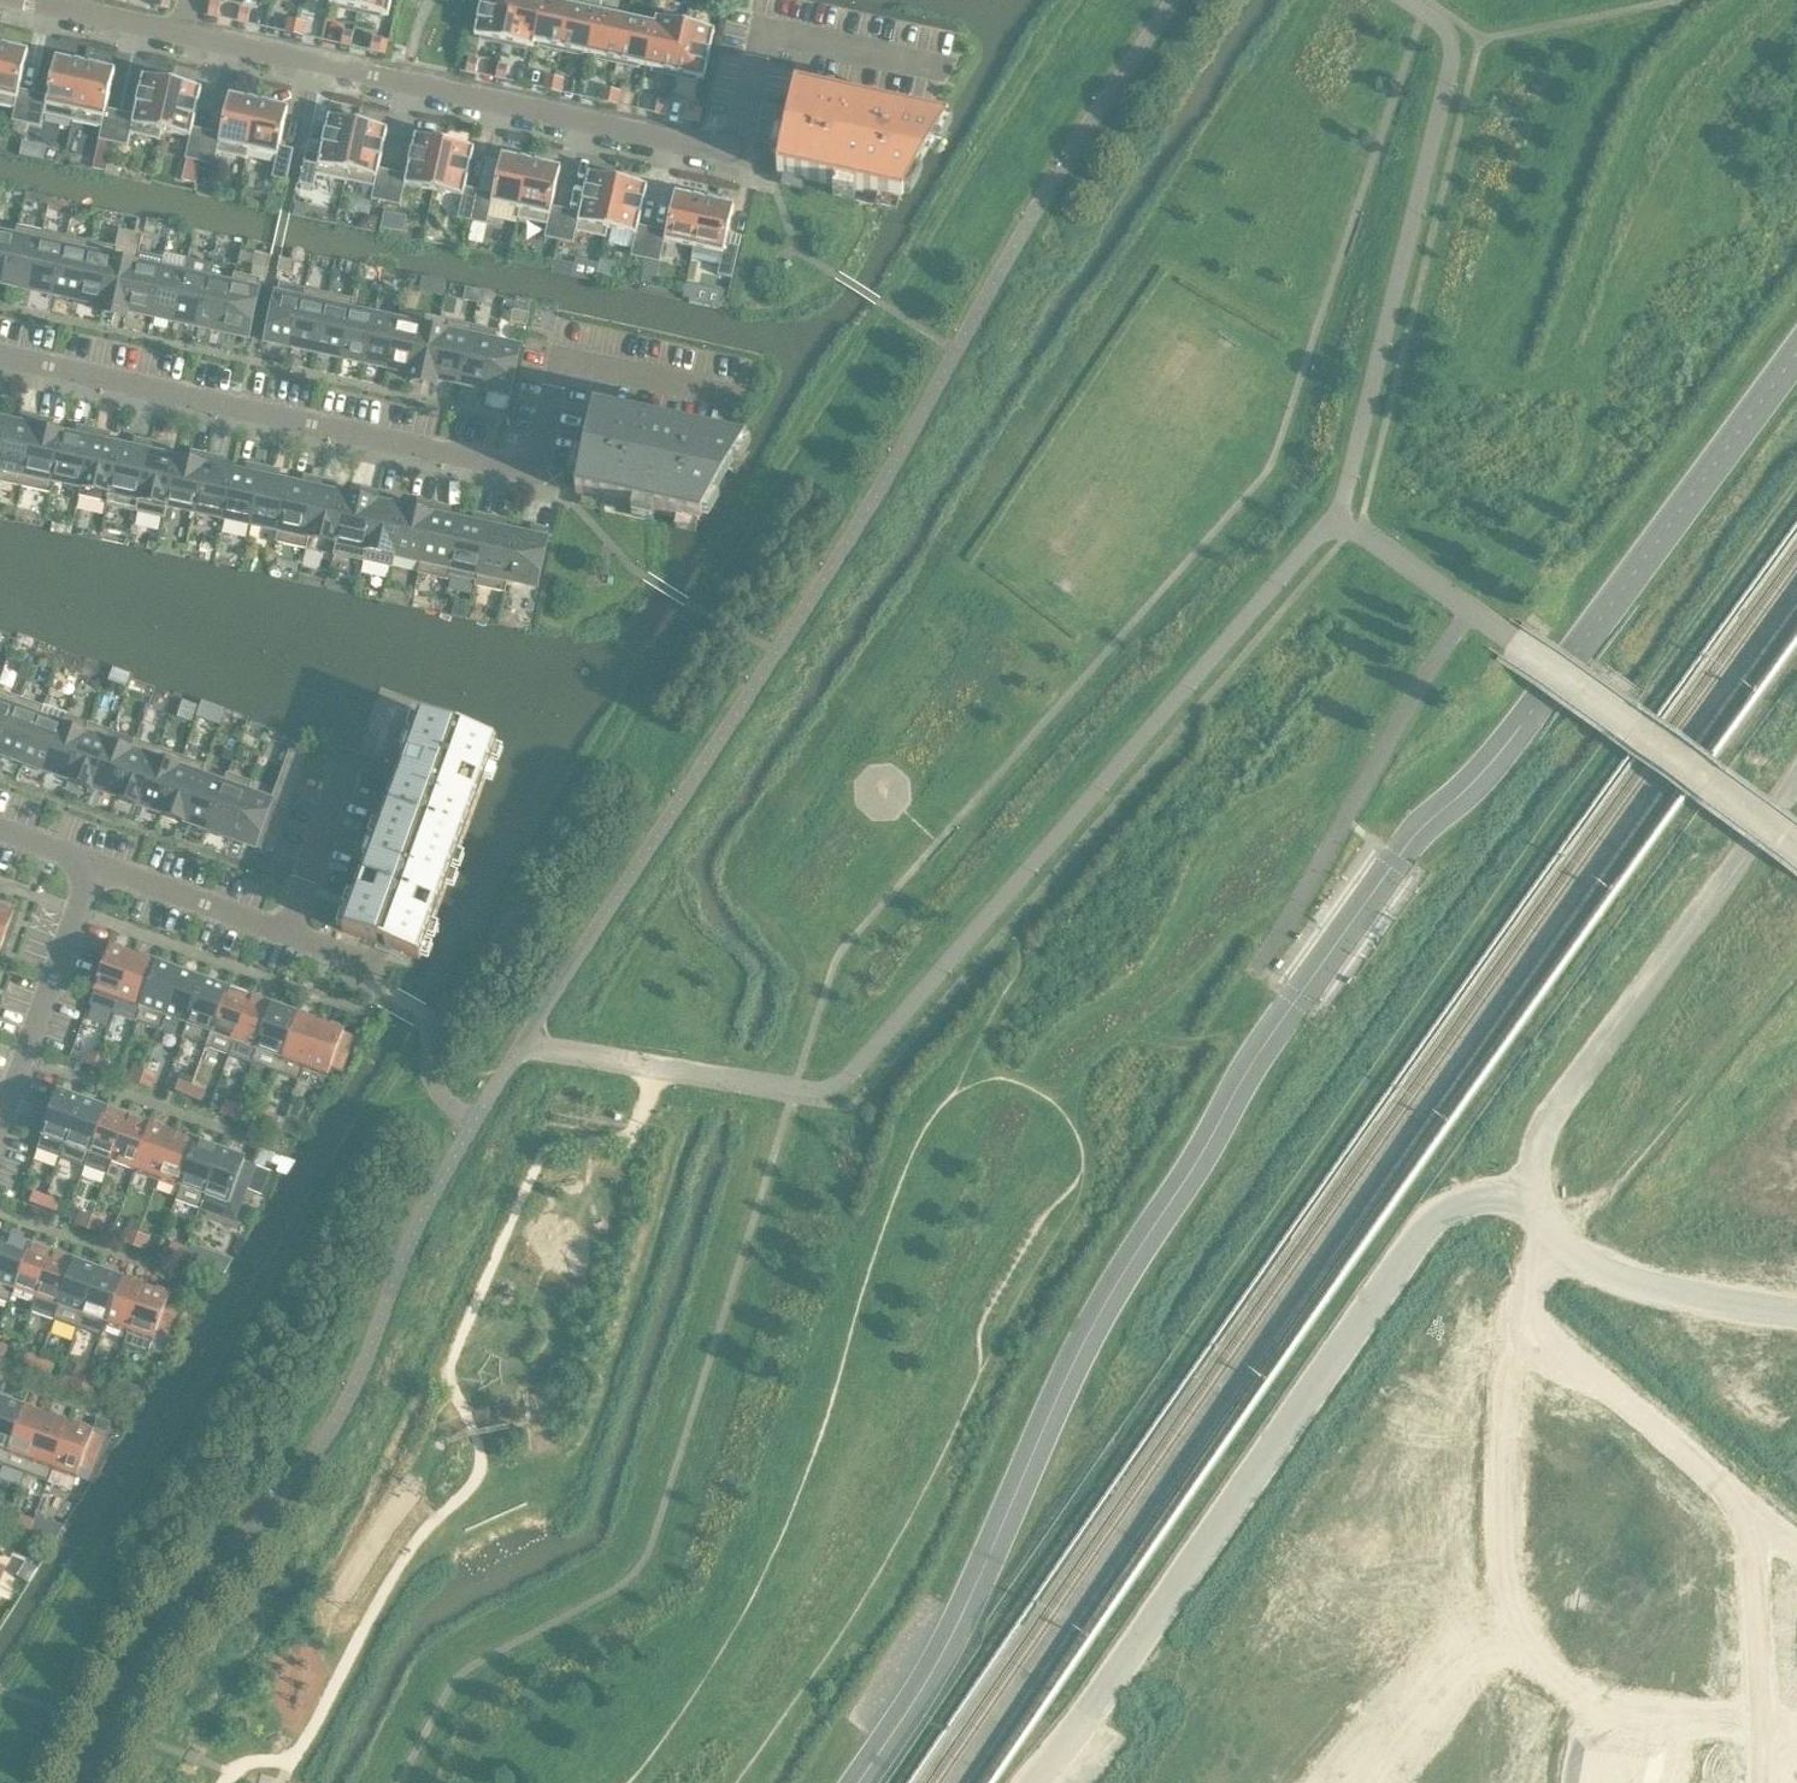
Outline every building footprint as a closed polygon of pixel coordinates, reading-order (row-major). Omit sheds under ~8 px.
[(170,0),(156,0),(154,6),(169,9),(171,0),(170,0)] [(329,3),(358,9),(359,10),(361,0),(330,0),(329,3)] [(359,10),(388,16),(392,0),(361,0),(359,10)] [(474,35),(504,41),(513,0),(482,0),(474,35)] [(504,41),(533,48),(534,42),(533,42),(542,0),(513,0),(504,41)] [(533,42),(534,42),(548,45),(547,49),(560,52),(571,4),(570,4),(551,0),(542,0),(533,42)] [(560,52),(574,55),(575,51),(590,54),(599,11),(600,11),(602,1),(596,0),(571,0),(570,4),(571,4),(560,52)] [(218,18),(221,4),(211,2),(208,16),(218,18)] [(250,10),(241,8),(238,23),(247,24),(250,10)] [(599,11),(590,54),(605,57),(604,62),(617,65),(627,17),(600,11),(599,11)] [(656,23),(646,67),(661,70),(660,74),(674,77),(685,23),(684,23),(686,18),(664,13),(663,19),(656,17),(655,23),(656,23)] [(627,17),(617,65),(630,68),(631,63),(646,67),(656,23),(655,23),(627,17)] [(285,33),(294,35),(297,20),(288,18),(285,33)] [(297,20),(294,35),(303,37),(306,22),(297,20)] [(685,23),(674,77),(687,80),(688,76),(704,79),(714,30),(685,23)] [(354,33),(344,31),(341,45),(351,47),(354,33)] [(370,51),(380,53),(383,39),(373,37),(370,51)] [(27,124),(34,93),(20,90),(28,50),(12,47),(13,42),(0,40),(0,105),(15,109),(12,121),(27,124)] [(44,114),(73,121),(87,58),(73,55),(72,60),(56,56),(47,96),(34,93),(27,124),(41,127),(44,114)] [(111,143),(113,143),(120,112),(107,109),(115,69),(99,65),(100,61),(87,58),(73,121),(102,128),(99,140),(111,143)] [(475,74),(479,60),(469,58),(466,72),(475,74)] [(505,81),(508,66),(499,64),(496,79),(505,81)] [(130,134),(159,141),(173,77),(160,74),(159,79),(143,75),(134,115),(120,112),(114,143),(127,146),(130,134)] [(543,89),(552,91),(555,77),(546,75),(543,89)] [(186,159),(200,162),(207,131),(193,128),(202,88),(185,85),(186,80),(173,77),(159,141),(160,141),(162,130),(191,138),(186,159)] [(555,77),(552,91),(561,93),(564,79),(555,77)] [(600,101),(608,103),(612,89),(603,87),(600,101)] [(612,89),(608,103),(618,105),(621,91),(612,89)] [(905,202),(951,125),(797,92),(779,175),(905,202)] [(217,153),(246,160),(260,96),(246,93),(245,98),(229,94),(221,134),(207,131),(200,162),(214,165),(217,153)] [(260,96),(246,160),(247,160),(249,149),(277,155),(272,178),(286,181),(293,150),(279,146),(288,107),(272,103),(273,99),(260,96)] [(655,114),(665,116),(668,101),(658,99),(655,114)] [(685,120),(694,122),(697,108),(688,105),(685,120)] [(316,174),(345,181),(359,118),(346,115),(345,119),(329,116),(320,155),(306,152),(299,183),(314,187),(316,174)] [(371,200),(386,203),(393,172),(379,169),(388,129),(371,125),(372,121),(359,118),(345,181),(374,187),(371,200)] [(393,172),(386,203),(401,206),(405,184),(434,190),(446,137),(432,134),(431,138),(415,135),(407,175),(393,172)] [(446,137),(434,190),(463,197),(458,218),(473,222),(479,190),(466,187),(474,148),(458,144),(459,140),(446,137)] [(99,140),(92,167),(105,170),(111,143),(99,140)] [(479,190),(473,222),(487,225),(492,203),(520,209),(532,156),(519,153),(518,157),(502,154),(493,193),(479,190)] [(520,209),(518,218),(547,225),(545,237),(559,241),(566,210),(552,207),(561,167),(545,163),(545,159),(532,156),(520,209)] [(566,210),(559,241),(574,244),(576,231),(606,238),(608,229),(607,228),(619,175),(606,172),(605,176),(588,173),(580,213),(566,210)] [(619,175),(607,228),(608,229),(636,235),(631,256),(645,259),(652,228),(638,225),(647,185),(632,182),(633,178),(619,175)] [(652,228),(645,259),(660,263),(665,241),(693,247),(705,194),(692,191),(691,195),(675,192),(666,231),(652,228)] [(694,247),(691,258),(720,265),(718,275),(733,279),(739,247),(738,247),(724,244),(727,233),(733,204),(717,201),(718,196),(705,194),(693,247),(694,247)] [(15,238),(5,285),(29,290),(42,231),(18,226),(15,238)] [(100,306),(98,315),(126,321),(128,312),(126,311),(136,264),(143,235),(120,230),(116,247),(115,247),(102,306),(100,306)] [(42,231),(29,290),(53,295),(66,236),(42,231)] [(727,233),(724,244),(738,247),(741,236),(727,233)] [(5,285),(15,238),(0,234),(0,284),(5,285)] [(66,236),(53,295),(78,301),(90,242),(66,236)] [(90,242),(78,301),(100,306),(102,306),(115,247),(90,242)] [(253,265),(268,269),(271,257),(255,253),(253,265)] [(293,274),(296,262),(280,259),(277,271),(293,274)] [(136,264),(126,311),(128,312),(150,317),(160,270),(136,264)] [(160,270),(150,317),(174,322),(184,275),(160,270)] [(232,285),(223,332),(248,338),(260,279),(235,273),(232,285)] [(184,275),(174,322),(198,327),(208,280),(184,275)] [(208,280),(198,327),(223,332),(232,285),(208,280)] [(686,282),(682,300),(718,308),(722,290),(686,282)] [(277,295),(267,342),(279,345),(292,348),(303,296),(305,288),(280,283),(277,295)] [(303,296),(292,348),(316,353),(329,294),(305,288),(303,296)] [(329,294),(316,353),(340,358),(350,311),(351,311),(354,299),(329,294)] [(511,322),(526,326),(529,314),(514,310),(511,322)] [(350,311),(340,358),(364,363),(374,316),(351,311),(350,311)] [(410,374),(409,383),(436,388),(438,380),(436,379),(436,378),(449,320),(441,318),(426,315),(423,327),(416,356),(412,373),(412,374),(410,374)] [(374,316),(364,363),(388,369),(398,321),(374,316)] [(436,378),(436,379),(438,380),(460,384),(470,337),(471,337),(474,326),(449,320),(436,378)] [(398,321),(388,369),(410,374),(412,374),(412,373),(416,356),(423,327),(398,321)] [(470,337),(460,384),(484,390),(494,342),(471,337),(470,337)] [(494,342),(484,390),(509,395),(509,394),(519,348),(494,342)] [(594,411),(576,495),(696,521),(742,443),(594,411)] [(22,487),(37,418),(28,416),(26,426),(7,422),(0,453),(0,482),(22,487)] [(37,418),(22,487),(51,493),(54,481),(53,481),(63,434),(44,430),(46,420),(37,418)] [(63,434),(53,481),(54,481),(81,488),(94,431),(84,429),(82,438),(63,434)] [(94,431),(81,488),(109,494),(110,494),(120,446),(101,442),(103,433),(94,431)] [(109,494),(107,505),(137,512),(139,500),(151,443),(142,441),(140,451),(120,446),(110,494),(109,494)] [(151,443),(139,500),(167,506),(177,459),(158,455),(160,445),(151,443)] [(177,459),(167,506),(195,512),(207,456),(198,454),(196,463),(177,459)] [(207,456),(195,512),(223,519),(234,472),(215,467),(217,458),(207,456)] [(234,472),(223,519),(252,525),(264,468),(255,466),(252,476),(234,472)] [(264,468),(252,525),(279,531),(280,531),(290,484),(271,480),(273,470),(264,468)] [(279,531),(276,543),(306,549),(308,537),(320,481),(311,479),(309,488),(290,484),(280,531),(279,531)] [(320,481),(308,537),(336,544),(337,544),(347,496),(327,492),(330,483),(320,481)] [(336,544),(334,555),(363,562),(378,493),(368,491),(366,501),(347,496),(337,544),(336,544)] [(378,493),(363,562),(391,568),(394,556),(404,509),(385,505),(387,495),(378,493)] [(404,509),(394,556),(421,562),(422,562),(434,506),(425,504),(423,513),(404,509)] [(421,562),(418,574),(447,580),(450,569),(460,521),(441,517),(443,508),(434,506),(422,562),(421,562)] [(460,521),(450,569),(477,574),(478,575),(491,518),(481,516),(479,525),(460,521)] [(477,574),(475,586),(504,593),(507,581),(517,534),(498,530),(500,520),(491,518),(478,575),(477,574)] [(517,534),(507,581),(536,587),(546,540),(548,530),(538,528),(536,538),(517,534)] [(20,697),(1,691),(0,690),(0,752),(20,697)] [(0,752),(0,754),(5,756),(22,763),(39,717),(40,718),(44,706),(25,699),(20,697),(0,752)] [(39,717),(22,763),(29,765),(46,771),(62,726),(45,720),(40,718),(39,717)] [(498,745),(421,717),(343,932),(420,960),(498,745)] [(85,734),(69,779),(77,782),(92,788),(108,742),(109,743),(113,732),(97,726),(89,723),(85,734)] [(62,726),(46,771),(53,774),(69,779),(85,734),(69,728),(62,726)] [(131,751),(115,796),(125,800),(138,805),(158,748),(145,743),(135,739),(131,751)] [(108,742),(92,788),(101,791),(115,796),(131,751),(117,746),(109,743),(108,742)] [(158,748),(138,805),(149,809),(161,813),(181,756),(169,752),(158,748)] [(226,748),(222,758),(231,761),(235,751),(226,748)] [(258,838),(255,847),(259,848),(270,852),(271,852),(304,760),(306,755),(290,750),(288,749),(269,801),(271,801),(271,802),(268,811),(265,820),(261,829),(258,838)] [(181,756),(161,813),(173,817),(184,821),(200,776),(202,776),(206,765),(193,760),(181,756)] [(224,784),(207,830),(221,835),(230,838),(246,793),(248,793),(252,782),(241,778),(227,773),(223,784),(224,784)] [(200,776),(184,821),(197,826),(207,830),(224,784),(223,784),(213,781),(202,776),(200,776)] [(246,793),(230,838),(245,843),(255,847),(258,838),(261,829),(265,820),(268,811),(271,802),(271,801),(269,801),(261,798),(248,793),(246,793)] [(15,910),(0,905),(0,952),(15,910)] [(118,1000),(135,954),(111,946),(94,991),(118,1000)] [(137,1022),(158,963),(135,954),(118,1000),(140,1008),(136,1021),(137,1022)] [(160,1030),(181,971),(158,963),(137,1022),(160,1030)] [(183,1039),(204,980),(181,971),(160,1030),(161,1030),(165,1017),(187,1024),(182,1038),(183,1039)] [(204,980),(183,1039),(206,1047),(227,988),(204,980)] [(229,1055),(250,996),(227,988),(206,1047),(229,1055)] [(229,1055),(252,1064),(273,1005),(250,996),(229,1055)] [(275,1072),(296,1013),(273,1005),(252,1064),(275,1072)] [(298,1080),(319,1021),(296,1013),(275,1072),(298,1080)] [(319,1021),(298,1080),(299,1081),(304,1067),(327,1076),(330,1067),(342,1071),(354,1037),(343,1033),(344,1030),(319,1021)] [(94,1067),(99,1054),(87,1050),(82,1063),(94,1067)] [(99,1054),(94,1067),(105,1072),(110,1058),(99,1054)] [(140,1085),(145,1071),(134,1067),(129,1081),(140,1085)] [(145,1071),(140,1085),(151,1089),(156,1075),(145,1071)] [(182,1072),(179,1081),(191,1085),(194,1076),(182,1072)] [(188,1097),(192,1085),(191,1085),(179,1081),(174,1092),(188,1097)] [(192,1085),(188,1097),(202,1102),(206,1091),(192,1085)] [(38,1144),(37,1149),(60,1158),(61,1158),(82,1099),(58,1091),(42,1133),(41,1136),(38,1144)] [(82,1099),(61,1158),(84,1167),(105,1108),(82,1099)] [(232,1118),(237,1104),(226,1100),(221,1114),(232,1118)] [(237,1104),(232,1118),(244,1122),(249,1108),(237,1104)] [(105,1108),(84,1167),(85,1167),(107,1175),(112,1161),(128,1116),(105,1108)] [(280,1130),(285,1119),(271,1114),(267,1126),(280,1130)] [(128,1116),(112,1161),(135,1170),(151,1124),(128,1116)] [(151,1124),(135,1170),(158,1178),(174,1133),(151,1124)] [(174,1133),(158,1178),(180,1186),(175,1200),(176,1200),(198,1141),(174,1133)] [(198,1141),(176,1200),(199,1208),(221,1149),(198,1141)] [(278,1155),(260,1148),(257,1157),(275,1163),(278,1155)] [(221,1149),(199,1208),(200,1209),(205,1195),(228,1204),(232,1195),(243,1199),(246,1189),(262,1195),(270,1170),(255,1165),(244,1161),(245,1158),(221,1149)] [(43,1208),(47,1197),(34,1192),(29,1203),(43,1208)] [(47,1197),(43,1208),(57,1213),(61,1202),(47,1197)] [(87,1229),(92,1216),(81,1212),(76,1225),(87,1229)] [(92,1216),(87,1229),(99,1234),(104,1220),(92,1216)] [(133,1246),(138,1232),(128,1228),(123,1242),(133,1246)] [(138,1232),(133,1246),(145,1250),(150,1236),(138,1232)] [(0,1252),(0,1300),(9,1303),(30,1244),(6,1236),(0,1252)] [(186,1247),(172,1242),(168,1253),(182,1258),(186,1247)] [(30,1244),(9,1303),(10,1304),(15,1290),(37,1298),(53,1253),(30,1244)] [(188,1261),(208,1268),(213,1253),(194,1246),(188,1261)] [(37,1298),(32,1312),(54,1320),(55,1320),(76,1261),(53,1253),(37,1298)] [(76,1261),(55,1320),(78,1328),(99,1269),(76,1261)] [(99,1269),(78,1328),(101,1337),(122,1278),(99,1269)] [(122,1278),(101,1337),(102,1337),(107,1324),(128,1331),(123,1345),(124,1345),(145,1286),(122,1278)] [(145,1286),(124,1345),(149,1354),(157,1331),(168,1335),(180,1301),(169,1297),(170,1295),(145,1286)] [(4,1358),(8,1346),(0,1343),(0,1356),(4,1358)] [(37,1370),(41,1358),(27,1353),(23,1365),(37,1370)] [(41,1358),(37,1370),(50,1375),(55,1363),(41,1358)] [(81,1391),(86,1377),(75,1373),(69,1387),(81,1391)] [(86,1377),(81,1391),(92,1395),(97,1381),(86,1377)] [(0,1398),(0,1464),(2,1465),(23,1406),(0,1397),(0,1398)] [(23,1406),(2,1465),(25,1473),(46,1414),(23,1406)] [(46,1414),(25,1473),(48,1481),(70,1422),(46,1414)] [(70,1422),(48,1481),(49,1482),(54,1468),(77,1477),(81,1468),(92,1472),(104,1438),(93,1434),(94,1431),(70,1422)] [(35,1520),(20,1515),(16,1526),(31,1531),(35,1520)] [(1424,1782),(1490,1782),(1553,1708),(1513,1675),(1424,1782)] [(1736,1751),(1685,1746),(1685,1748),(1682,1782),(1733,1782),(1736,1751)]
